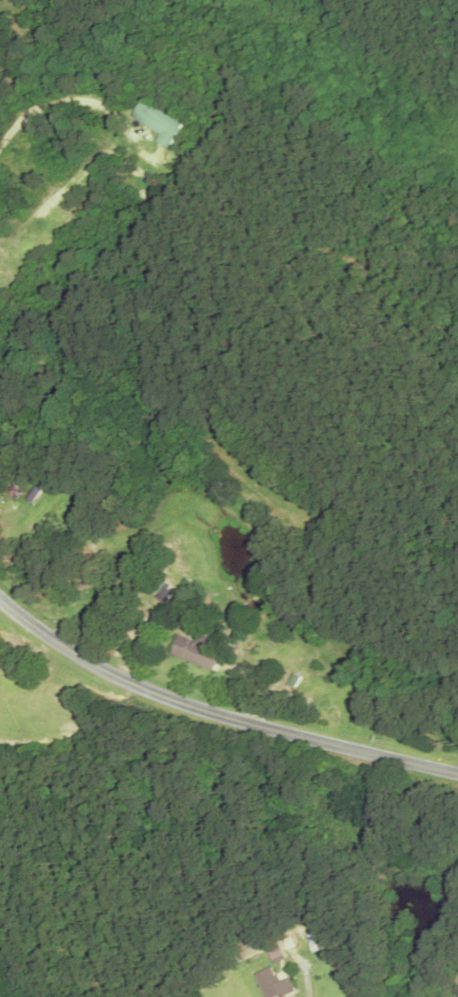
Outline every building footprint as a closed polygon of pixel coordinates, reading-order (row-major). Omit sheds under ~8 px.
[(129,118),(157,136),(154,141),(166,149),(181,126),(140,100),(129,118)] [(153,596),(165,606),(174,595),(162,585),(153,596)] [(168,655),(207,670),(215,650),(176,635),(168,655)] [(263,996),(280,996),(292,991),(283,972),(272,976),(268,968),(252,976),(263,996)]
